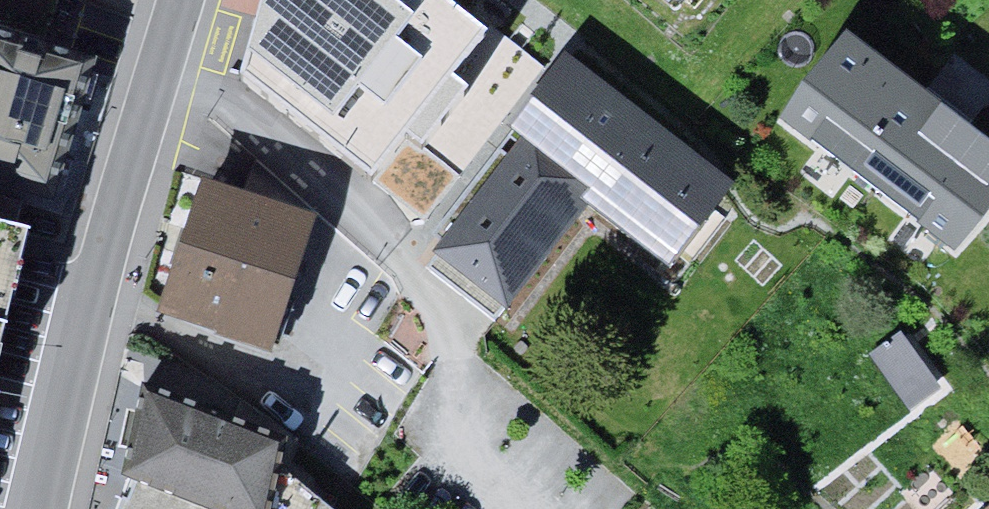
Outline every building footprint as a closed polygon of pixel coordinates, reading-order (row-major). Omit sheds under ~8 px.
[(422,223),(546,70),(491,24),(483,32),(443,0),(261,0),(239,82),(422,223)] [(669,16),(683,0),(650,0),(669,16)] [(54,206),(98,60),(0,29),(0,190),(54,206)] [(845,43),(804,92),(785,121),(954,250),(978,223),(988,208),(988,153),(845,43)] [(587,212),(668,273),(730,192),(569,68),(507,150),(522,163),(587,212)] [(437,275),(502,323),(587,212),(522,163),(437,275)] [(206,196),(163,330),(276,366),(319,232),(206,196)] [(35,252),(0,242),(0,406),(35,252)] [(902,329),(868,353),(909,410),(943,387),(902,329)] [(145,399),(113,508),(334,508),(285,470),(275,446),(145,399)]
